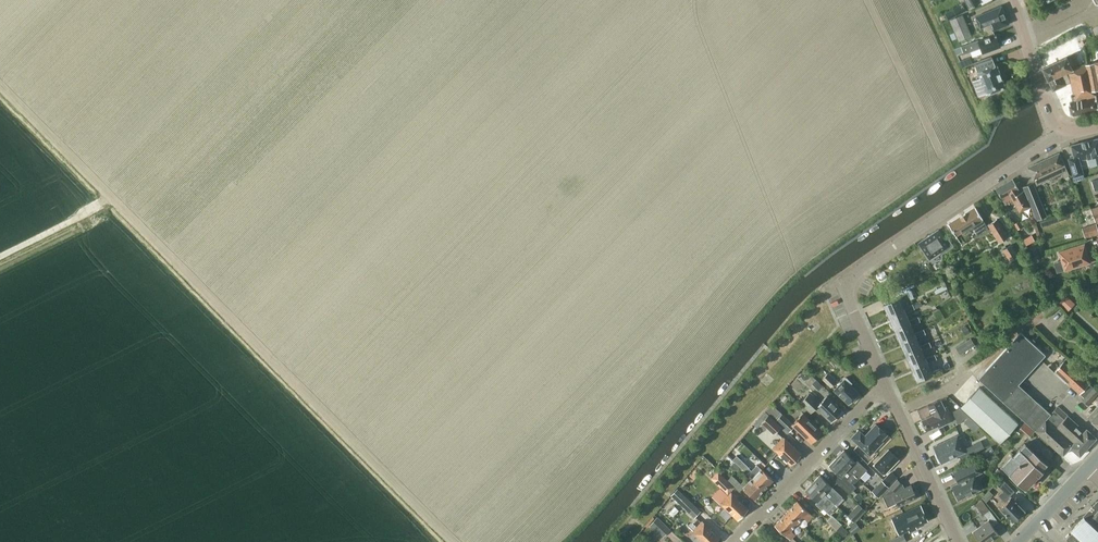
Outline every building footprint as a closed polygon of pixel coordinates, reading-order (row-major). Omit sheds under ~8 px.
[(969,8),(983,0),(964,0),(969,8)] [(962,4),(947,12),(945,13),(948,19),(965,10),(962,4)] [(992,30),(1009,23),(1001,5),(975,17),(979,28),(990,23),(992,30)] [(958,40),(971,35),(962,15),(950,20),(958,40)] [(994,35),(973,43),(972,41),(961,46),(963,52),(964,54),(975,49),(980,47),(982,53),(1000,47),(996,35),(995,32),(994,33),(994,35)] [(961,46),(954,49),(956,55),(963,52),(961,46)] [(1054,90),(1071,82),(1069,69),(1075,67),(1074,65),(1078,63),(1074,53),(1043,67),(1054,90)] [(979,61),(979,60),(973,62),(979,78),(972,80),(978,96),(985,93),(985,94),(1004,86),(996,63),(994,64),(991,56),(979,61)] [(1097,89),(1097,75),(1095,62),(1075,67),(1069,69),(1071,82),(1074,94),(1071,95),(1072,98),(1072,97),(1073,101),(1070,102),(1072,116),(1097,111),(1097,104),(1095,90),(1097,89)] [(1097,138),(1071,145),(1074,157),(1068,158),(1074,177),(1083,174),(1080,160),(1087,158),(1088,159),(1095,157),(1097,165),(1097,138)] [(1059,153),(1043,160),(1052,178),(1062,173),(1064,177),(1069,175),(1059,153)] [(1036,185),(1052,178),(1043,160),(1028,167),(1036,185)] [(1019,212),(1029,206),(1022,191),(1019,193),(1018,190),(1019,190),(1013,179),(995,188),(1002,199),(1005,204),(1012,200),(1019,212)] [(1037,220),(1047,215),(1032,182),(1023,186),(1037,220)] [(988,228),(975,207),(948,223),(956,235),(972,225),(978,235),(988,228)] [(988,224),(989,226),(999,242),(1008,236),(997,219),(988,224)] [(1097,233),(1097,229),(1096,223),(1082,228),(1085,238),(1097,233)] [(941,254),(953,246),(948,238),(945,240),(938,229),(918,243),(929,259),(940,252),(941,254)] [(1017,256),(1011,244),(1003,249),(1009,261),(1017,256)] [(1065,270),(1090,262),(1084,244),(1059,252),(1065,270)] [(1089,265),(1091,270),(1097,268),(1097,262),(1089,265)] [(883,304),(889,317),(905,310),(904,308),(900,300),(909,296),(907,291),(897,295),(898,297),(883,304)] [(955,311),(964,307),(960,298),(952,301),(955,311)] [(905,310),(889,317),(895,329),(910,322),(909,320),(906,312),(915,308),(913,304),(904,308),(905,310)] [(918,316),(909,320),(910,322),(895,329),(900,342),(916,335),(915,333),(911,325),(920,321),(918,316)] [(921,347),(920,345),(917,337),(926,333),(924,329),(915,333),(916,335),(900,342),(906,354),(921,347)] [(1070,446),(1079,455),(1096,437),(1086,428),(1084,430),(1057,406),(1050,413),(1018,384),(1045,355),(1021,332),(978,378),(1062,455),(1070,446)] [(971,338),(956,347),(960,354),(975,344),(971,338)] [(906,354),(911,367),(927,360),(926,358),(923,350),(932,346),(929,341),(920,345),(921,347),(906,354)] [(927,360),(911,367),(917,380),(932,373),(928,363),(937,358),(935,354),(926,358),(927,360)] [(1097,392),(1097,391),(1094,387),(1093,387),(1089,384),(1064,361),(1055,371),(1084,397),(1082,400),(1087,404),(1097,392)] [(800,376),(804,380),(809,378),(810,373),(806,369),(801,371),(800,376)] [(831,387),(836,382),(827,373),(822,379),(831,387)] [(848,403),(859,392),(850,384),(852,382),(846,377),(834,389),(848,403)] [(819,391),(823,386),(816,380),(812,384),(819,391)] [(1000,443),(1004,438),(1018,423),(979,387),(961,407),(1000,443)] [(810,413),(816,407),(831,422),(842,410),(827,396),(820,402),(810,392),(803,399),(800,403),(810,413)] [(798,394),(795,398),(800,403),(803,399),(798,394)] [(917,409),(922,419),(923,421),(922,423),(924,427),(926,428),(927,430),(938,425),(938,426),(952,420),(946,406),(944,407),(940,399),(917,409)] [(1087,417),(1097,428),(1097,404),(1087,417)] [(775,414),(772,417),(775,420),(776,420),(779,423),(781,422),(790,431),(794,426),(811,443),(822,431),(803,413),(792,424),(782,414),(778,417),(775,414)] [(775,420),(772,417),(769,414),(761,422),(773,434),(781,426),(775,420)] [(968,427),(974,421),(968,416),(963,422),(968,427)] [(881,439),(887,434),(876,423),(865,435),(861,431),(853,439),(870,455),(883,441),(881,439)] [(959,438),(961,437),(959,434),(933,446),(941,463),(947,460),(948,462),(957,458),(956,456),(958,455),(965,451),(959,438)] [(790,464),(801,453),(783,437),(773,447),(790,464)] [(965,451),(958,455),(960,458),(984,447),(981,440),(966,447),(967,450),(965,451)] [(1041,469),(1046,463),(1032,450),(1025,443),(1013,456),(1011,454),(1001,466),(1008,473),(1024,488),(1037,474),(1038,475),(1043,470),(1041,469)] [(884,474),(898,459),(888,449),(873,464),(884,474)] [(852,473),(858,478),(867,469),(857,460),(856,461),(843,450),(836,457),(848,469),(852,473)] [(852,473),(848,469),(836,457),(829,465),(838,474),(834,479),(844,489),(849,494),(850,493),(853,496),(856,493),(853,490),(856,487),(853,484),(858,478),(852,473)] [(953,472),(958,482),(974,475),(981,472),(977,461),(953,472)] [(737,470),(740,467),(735,462),(731,465),(737,470)] [(764,489),(773,479),(761,468),(761,469),(757,465),(751,471),(749,468),(746,472),(752,478),(764,489)] [(734,486),(727,480),(718,471),(711,478),(725,491),(722,493),(725,496),(719,502),(738,519),(748,509),(730,491),(734,486)] [(892,471),(889,475),(893,479),(897,475),(892,471)] [(727,480),(734,486),(739,491),(743,487),(754,499),(764,489),(752,478),(747,483),(744,480),(741,483),(732,475),(727,480)] [(820,475),(812,482),(825,494),(829,498),(834,503),(842,495),(820,475)] [(980,489),(974,475),(958,482),(951,485),(958,500),(967,495),(968,497),(975,494),(974,492),(980,489)] [(888,507),(897,502),(899,506),(917,497),(911,485),(905,487),(903,484),(897,478),(882,494),(888,507)] [(1012,521),(1020,514),(1023,510),(1010,496),(1010,497),(1009,496),(1014,491),(1001,478),(996,483),(1003,490),(998,495),(1005,502),(999,507),(1012,521)] [(878,497),(888,487),(881,480),(871,491),(878,497)] [(834,503),(829,498),(825,494),(812,482),(805,490),(817,501),(815,503),(825,512),(826,511),(826,512),(834,503)] [(677,489),(671,495),(694,517),(700,511),(677,489)] [(797,501),(786,512),(797,523),(803,516),(808,521),(813,516),(797,501)] [(854,521),(865,510),(858,503),(847,515),(854,521)] [(920,505),(891,519),(898,534),(908,529),(909,531),(917,528),(916,526),(927,520),(920,505)] [(1094,505),(1070,531),(1072,533),(1066,539),(1069,541),(1097,541),(1097,509),(1094,505)] [(992,514),(989,510),(984,514),(988,520),(972,531),(980,541),(988,541),(999,534),(992,525),(998,521),(992,514)] [(790,529),(797,523),(786,512),(775,524),(790,539),(795,534),(790,529)] [(827,521),(837,531),(843,536),(848,531),(841,524),(832,515),(827,520),(828,521),(827,521)] [(670,528),(657,517),(649,525),(662,537),(670,528)] [(720,537),(702,520),(692,531),(703,541),(715,541),(720,537)] [(861,529),(855,522),(848,528),(852,534),(861,529)] [(906,541),(903,534),(891,540),(892,541),(904,541),(906,541)]
